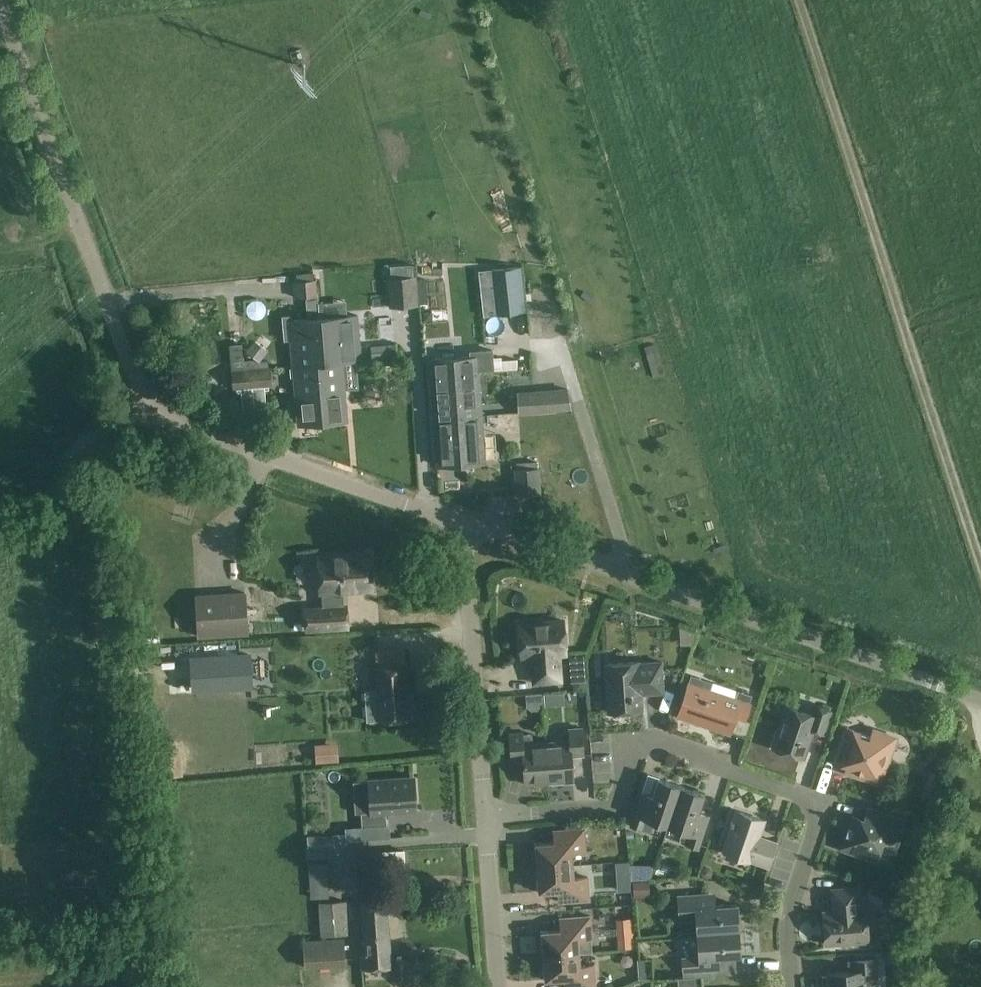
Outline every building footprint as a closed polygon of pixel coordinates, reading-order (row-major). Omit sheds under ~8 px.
[(391,278),(390,278),(391,306),(417,304),(416,276),(413,276),(412,265),(390,266),(391,278)] [(525,311),(522,266),(493,269),(497,314),(525,311)] [(318,307),(316,278),(294,280),(296,297),(306,296),(307,308),(318,307)] [(368,294),(367,314),(385,315),(386,295),(368,294)] [(341,315),(319,317),(323,363),(342,362),(362,360),(358,314),(341,315)] [(323,363),(319,317),(292,320),(291,315),(282,316),(284,340),(291,339),(293,366),(323,363)] [(171,327),(166,327),(167,341),(179,340),(178,332),(172,333),(171,327)] [(371,358),(394,356),(393,343),(370,345),(371,358)] [(457,357),(429,359),(431,390),(480,387),(479,370),(494,370),(493,349),(469,351),(470,357),(457,357)] [(342,362),(323,363),(293,366),(295,394),(344,390),(342,362)] [(269,368),(232,371),(233,387),(271,384),(269,368)] [(433,418),(482,415),(480,387),(431,390),(433,418)] [(230,400),(229,390),(203,392),(204,402),(230,400)] [(347,420),(344,390),(295,394),(298,424),(347,420)] [(535,393),(518,395),(519,397),(520,412),(535,411),(535,409),(566,407),(565,391),(546,392),(546,395),(535,396),(535,393)] [(485,461),(482,415),(433,418),(436,464),(485,461)] [(568,441),(567,426),(502,431),(503,446),(568,441)] [(515,495),(542,494),(540,467),(513,468),(515,495)] [(322,591),(323,606),(306,607),(307,628),(347,626),(346,606),(344,605),(343,590),(371,588),(369,552),(318,555),(321,591),(322,591)] [(196,595),(198,635),(248,632),(245,592),(196,595)] [(564,619),(520,622),(522,654),(530,653),(532,683),(560,681),(558,651),(566,650),(564,619)] [(375,655),(378,688),(364,689),(367,720),(410,717),(405,652),(375,655)] [(252,654),(194,658),(196,689),(254,685),(252,654)] [(639,663),(639,661),(605,664),(609,712),(642,709),(641,693),(663,692),(661,661),(639,663)] [(444,668),(427,669),(429,690),(446,689),(444,668)] [(736,697),(711,688),(713,682),(691,674),(677,715),(700,722),(701,721),(730,731),(736,712),(746,715),(752,695),(738,690),(736,697)] [(787,706),(774,747),(803,757),(812,730),(824,734),(831,711),(815,706),(812,715),(787,706)] [(843,726),(832,760),(845,765),(843,770),(877,782),(885,759),(888,760),(895,737),(874,730),(872,736),(843,726)] [(547,742),(549,782),(573,780),(572,755),(584,754),(582,728),(569,729),(570,731),(565,732),(561,736),(561,741),(547,742)] [(549,782),(547,742),(532,743),(532,738),(527,734),(522,735),(522,732),(510,733),(512,760),(524,759),(526,784),(549,782)] [(315,744),(317,763),(339,761),(338,743),(315,744)] [(386,812),(416,810),(414,777),(372,780),(374,811),(361,812),(361,826),(386,824),(386,812)] [(669,824),(682,786),(659,778),(651,803),(639,799),(631,825),(649,831),(657,820),(669,824)] [(682,786),(669,824),(681,828),(680,841),(699,848),(708,822),(696,818),(705,793),(682,786)] [(852,819),(842,849),(876,860),(880,848),(896,853),(903,831),(899,830),(903,819),(869,807),(866,816),(863,823),(852,819)] [(769,865),(777,843),(759,837),(764,820),(737,811),(724,851),(751,860),(751,859),(769,865)] [(538,867),(573,865),(572,852),(586,851),(584,828),(559,830),(560,842),(536,843),(538,867)] [(333,846),(333,834),(307,836),(308,846),(306,846),(306,857),(337,855),(336,845),(333,846)] [(358,868),(383,867),(407,865),(406,849),(357,852),(358,868)] [(310,898),(329,897),(327,863),(309,864),(310,898)] [(573,865),(538,867),(539,891),(563,889),(564,901),(590,900),(588,876),(574,877),(573,865)] [(632,881),(633,898),(649,897),(648,880),(632,881)] [(857,888),(833,889),(834,903),(836,903),(837,911),(824,912),(826,943),(869,940),(867,909),(859,910),(857,888)] [(698,932),(739,929),(737,904),(710,906),(709,893),(678,895),(680,920),(697,919),(698,932)] [(363,935),(389,933),(387,900),(360,902),(363,935)] [(347,901),(319,902),(321,936),(349,934),(347,901)] [(542,931),(544,955),(591,952),(590,939),(593,939),(592,929),(591,916),(565,917),(566,929),(542,931)] [(739,929),(698,932),(700,956),(681,958),(682,971),(714,969),(713,956),(740,954),(739,929)] [(389,933),(363,935),(364,953),(359,953),(360,968),(392,966),(389,933)] [(579,953),(591,952),(544,955),(546,979),(569,977),(570,986),(596,986),(594,964),(580,965),(579,953)] [(392,960),(394,977),(408,976),(407,958),(392,960)] [(864,979),(879,978),(877,958),(852,959),(853,971),(828,973),(828,976),(822,976),(823,986),(865,986),(864,979)]
